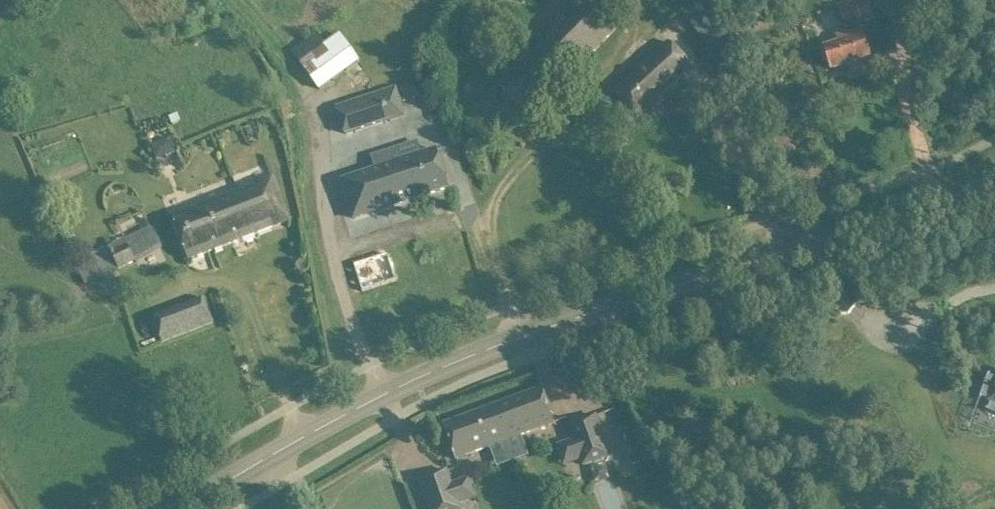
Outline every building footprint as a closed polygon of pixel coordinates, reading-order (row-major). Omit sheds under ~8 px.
[(518,102),(532,116),(619,25),(605,12),(593,0),(574,0),(556,18),(560,22),(499,84),(518,102)] [(683,8),(690,19),(706,9),(708,7),(703,0),(698,0),(694,2),(683,8)] [(867,0),(851,0),(852,1),(839,6),(848,33),(837,37),(839,42),(824,47),(831,69),(871,56),(860,22),(873,18),(867,0)] [(320,88),(360,58),(340,31),(326,42),(318,31),(292,50),(320,88)] [(692,66),(683,56),(669,42),(615,92),(638,117),(692,66)] [(396,88),(337,107),(346,133),(389,119),(386,110),(388,109),(386,104),(399,100),(402,109),(403,109),(396,88)] [(170,137),(152,144),(157,159),(176,152),(170,137)] [(607,145),(586,159),(591,165),(611,151),(607,145)] [(422,154),(400,161),(395,147),(370,155),(374,169),(343,179),(355,217),(450,187),(438,149),(422,154)] [(290,221),(273,176),(172,215),(182,241),(189,260),(290,221)] [(108,245),(74,261),(85,285),(163,249),(151,225),(108,247),(108,245)] [(357,261),(367,292),(405,280),(395,249),(357,261)] [(212,321),(203,297),(152,317),(161,340),(212,321)] [(443,424),(450,443),(455,458),(555,422),(542,388),(443,424)] [(622,407),(614,410),(618,421),(626,418),(622,407)] [(574,438),(556,444),(564,466),(582,460),(584,465),(611,455),(596,415),(569,425),(574,438)] [(420,479),(431,508),(461,508),(460,506),(459,504),(477,498),(469,476),(451,482),(447,470),(420,479)]
